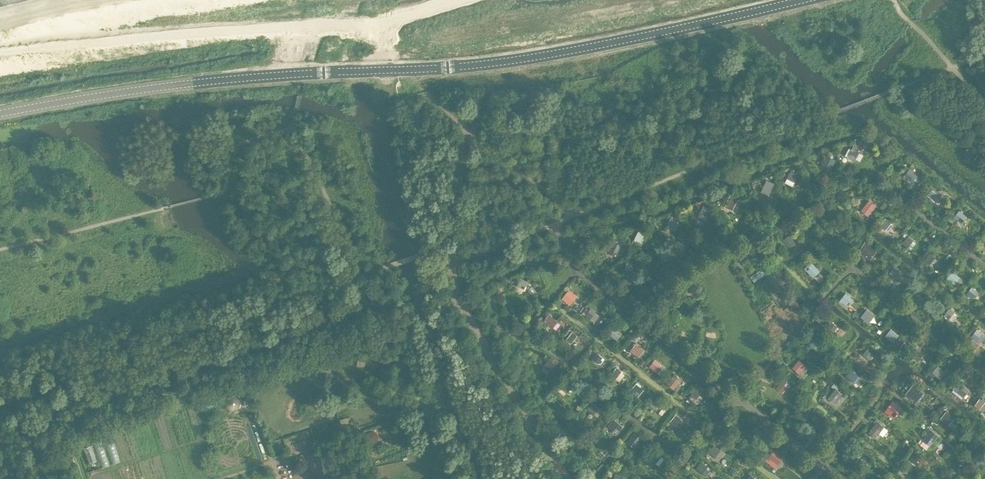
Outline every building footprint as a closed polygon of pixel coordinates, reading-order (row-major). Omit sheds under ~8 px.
[(854,161),(861,149),(853,145),(846,157),(854,161)] [(889,152),(887,146),(883,148),(876,151),(878,157),(885,155),(885,154),(889,152)] [(831,170),(836,159),(825,154),(821,163),(822,164),(821,165),(831,170)] [(912,183),(917,176),(909,169),(903,177),(912,183)] [(792,186),(798,174),(791,170),(785,183),(792,186)] [(766,180),(761,192),(769,195),(774,184),(766,180)] [(935,202),(941,195),(932,188),(926,195),(935,202)] [(733,211),(739,198),(731,194),(725,207),(733,211)] [(868,216),(876,205),(869,200),(860,211),(868,216)] [(706,221),(711,209),(703,205),(698,217),(706,221)] [(958,211),(953,217),(961,223),(966,217),(958,211)] [(841,223),(833,216),(828,223),(836,230),(841,223)] [(675,231),(679,222),(671,218),(667,226),(675,231)] [(885,230),(891,222),(886,218),(879,226),(885,230)] [(641,246),(646,235),(638,231),(633,242),(641,246)] [(796,243),(790,235),(783,240),(789,249),(796,243)] [(907,248),(913,240),(908,236),(902,244),(907,248)] [(616,257),(621,245),(613,241),(608,253),(616,257)] [(858,251),(868,258),(874,249),(865,242),(858,251)] [(929,265),(935,257),(930,253),(924,260),(929,265)] [(820,271),(811,261),(805,268),(813,278),(820,271)] [(627,262),(625,270),(633,272),(635,264),(627,262)] [(900,269),(895,265),(889,273),(895,277),(895,276),(898,279),(903,272),(900,270),(900,269)] [(752,275),(754,279),(766,274),(764,270),(752,275)] [(960,277),(952,271),(946,278),(955,284),(960,277)] [(524,290),(528,281),(520,277),(516,286),(524,290)] [(921,292),(919,295),(930,303),(933,298),(929,295),(931,293),(923,287),(920,291),(921,292)] [(972,299),(977,291),(972,287),(967,295),(972,299)] [(569,289),(562,298),(570,305),(578,296),(569,289)] [(847,308),(854,300),(846,293),(839,301),(847,308)] [(795,299),(790,303),(797,310),(801,307),(795,299)] [(585,315),(590,318),(595,312),(591,308),(585,315)] [(957,315),(953,312),(949,308),(944,315),(952,322),(957,315)] [(869,323),(875,316),(867,310),(861,317),(869,323)] [(549,314),(542,323),(546,326),(547,324),(552,328),(558,321),(549,314)] [(834,332),(838,327),(831,321),(827,326),(834,332)] [(617,340),(622,334),(614,328),(609,334),(617,340)] [(894,342),(899,335),(891,329),(886,336),(894,342)] [(983,333),(976,329),(970,337),(976,341),(980,344),(984,336),(982,334),(983,333)] [(571,344),(578,335),(572,331),(566,339),(571,344)] [(826,349),(814,340),(810,345),(821,355),(826,349)] [(638,358),(644,350),(635,344),(630,351),(638,358)] [(918,362),(923,355),(915,348),(910,355),(918,362)] [(866,350),(863,354),(869,360),(873,355),(866,350)] [(597,353),(592,359),(597,363),(602,357),(597,353)] [(555,364),(548,359),(543,366),(550,371),(555,364)] [(657,373),(663,366),(655,359),(649,367),(657,373)] [(799,374),(805,366),(799,360),(793,368),(799,374)] [(940,379),(946,372),(938,366),(933,373),(940,379)] [(616,379),(621,372),(622,372),(617,368),(611,375),(616,379)] [(861,377),(851,369),(846,376),(855,384),(861,377)] [(673,389),(681,379),(674,374),(667,384),(673,389)] [(560,387),(567,392),(572,386),(566,380),(560,387)] [(783,394),(790,386),(783,380),(776,388),(783,394)] [(636,395),(641,388),(641,387),(636,383),(631,390),(636,395)] [(958,393),(963,387),(958,383),(954,389),(958,393)] [(916,403),(924,393),(913,385),(906,394),(916,403)] [(835,404),(843,394),(835,389),(828,398),(835,404)] [(703,397),(694,390),(689,397),(697,404),(703,397)] [(226,401),(226,403),(226,405),(227,407),(228,408),(229,409),(231,410),(232,411),(234,411),(236,410),(237,410),(239,409),(240,407),(241,406),(241,404),(242,402),(241,401),(241,399),(240,398),(238,396),(237,396),(235,395),(233,395),(232,395),(230,396),(228,397),(227,398),(226,400),(226,401)] [(660,403),(655,398),(650,405),(655,409),(660,403)] [(984,410),(984,403),(980,399),(974,406),(983,412),(984,410)] [(893,401),(885,411),(892,416),(899,407),(893,401)] [(603,410),(593,402),(587,408),(598,417),(603,410)] [(949,425),(955,417),(946,411),(941,418),(949,425)] [(670,421),(675,425),(680,419),(675,415),(670,421)] [(816,428),(822,420),(814,415),(809,422),(816,428)] [(621,424),(614,419),(609,426),(615,431),(616,431),(618,433),(623,427),(621,425),(621,424)] [(735,419),(730,425),(737,431),(741,425),(735,419)] [(878,435),(884,427),(877,421),(870,430),(878,435)] [(372,443),(382,438),(376,428),(367,433),(372,443)] [(635,449),(644,438),(636,431),(627,442),(635,449)] [(932,444),(938,436),(931,431),(925,439),(932,444)] [(715,457),(721,450),(714,445),(709,452),(715,457)] [(115,449),(109,451),(115,462),(120,460),(115,449)] [(856,449),(852,454),(858,459),(862,454),(856,449)] [(784,458),(774,450),(768,456),(779,465),(784,458)] [(664,459),(654,451),(649,458),(659,466),(664,459)] [(915,451),(911,456),(918,461),(922,456),(915,451)] [(107,452),(99,454),(102,466),(110,464),(107,452)] [(711,469),(701,461),(696,468),(706,476),(711,469)]
